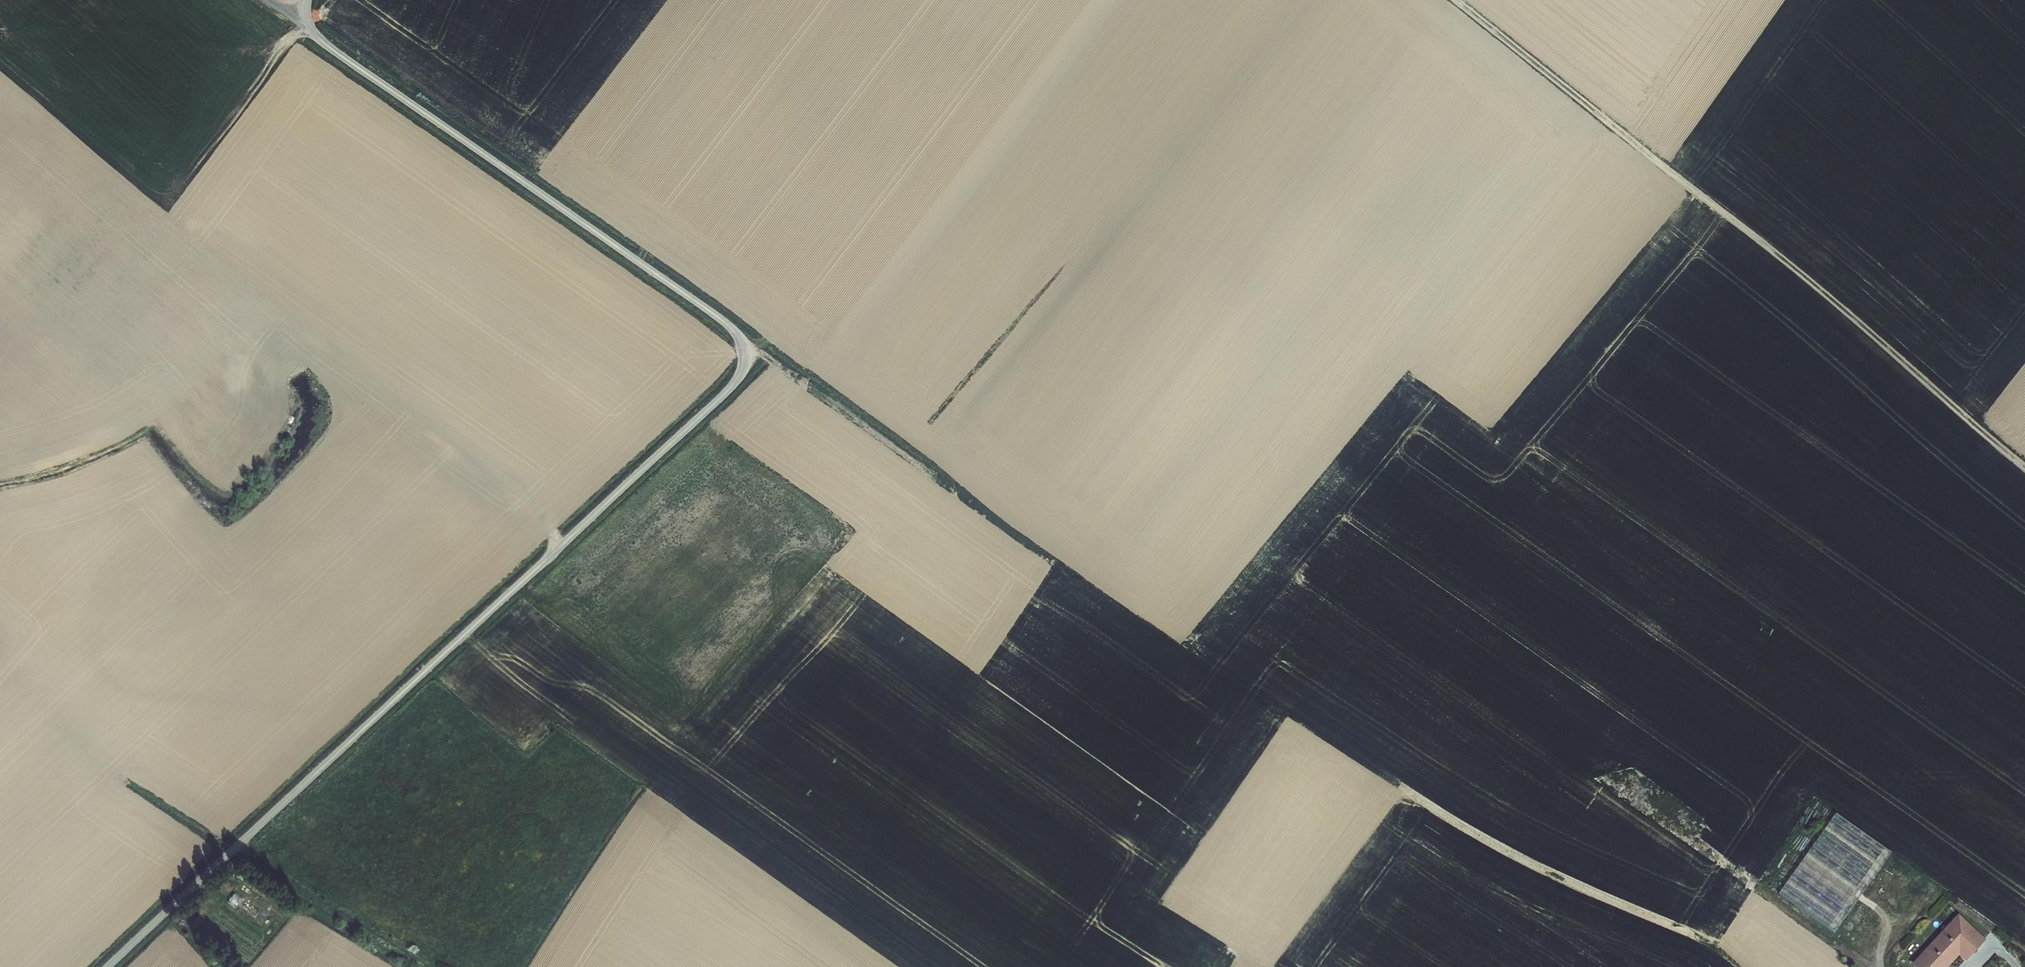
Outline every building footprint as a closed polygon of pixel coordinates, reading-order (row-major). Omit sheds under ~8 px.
[(1840,813),(1783,894),(1838,934),(1895,853),(1852,822),(1840,813)] [(1962,918),(1954,927),(1967,939),(1975,930),(1962,918)] [(1920,966),(1949,966),(1963,952),(1971,959),(1987,941),(1975,930),(1967,939),(1954,927),(1934,948),(1936,950),(1920,966)] [(1936,950),(1934,948),(1918,965),(1920,966),(1936,950)]
